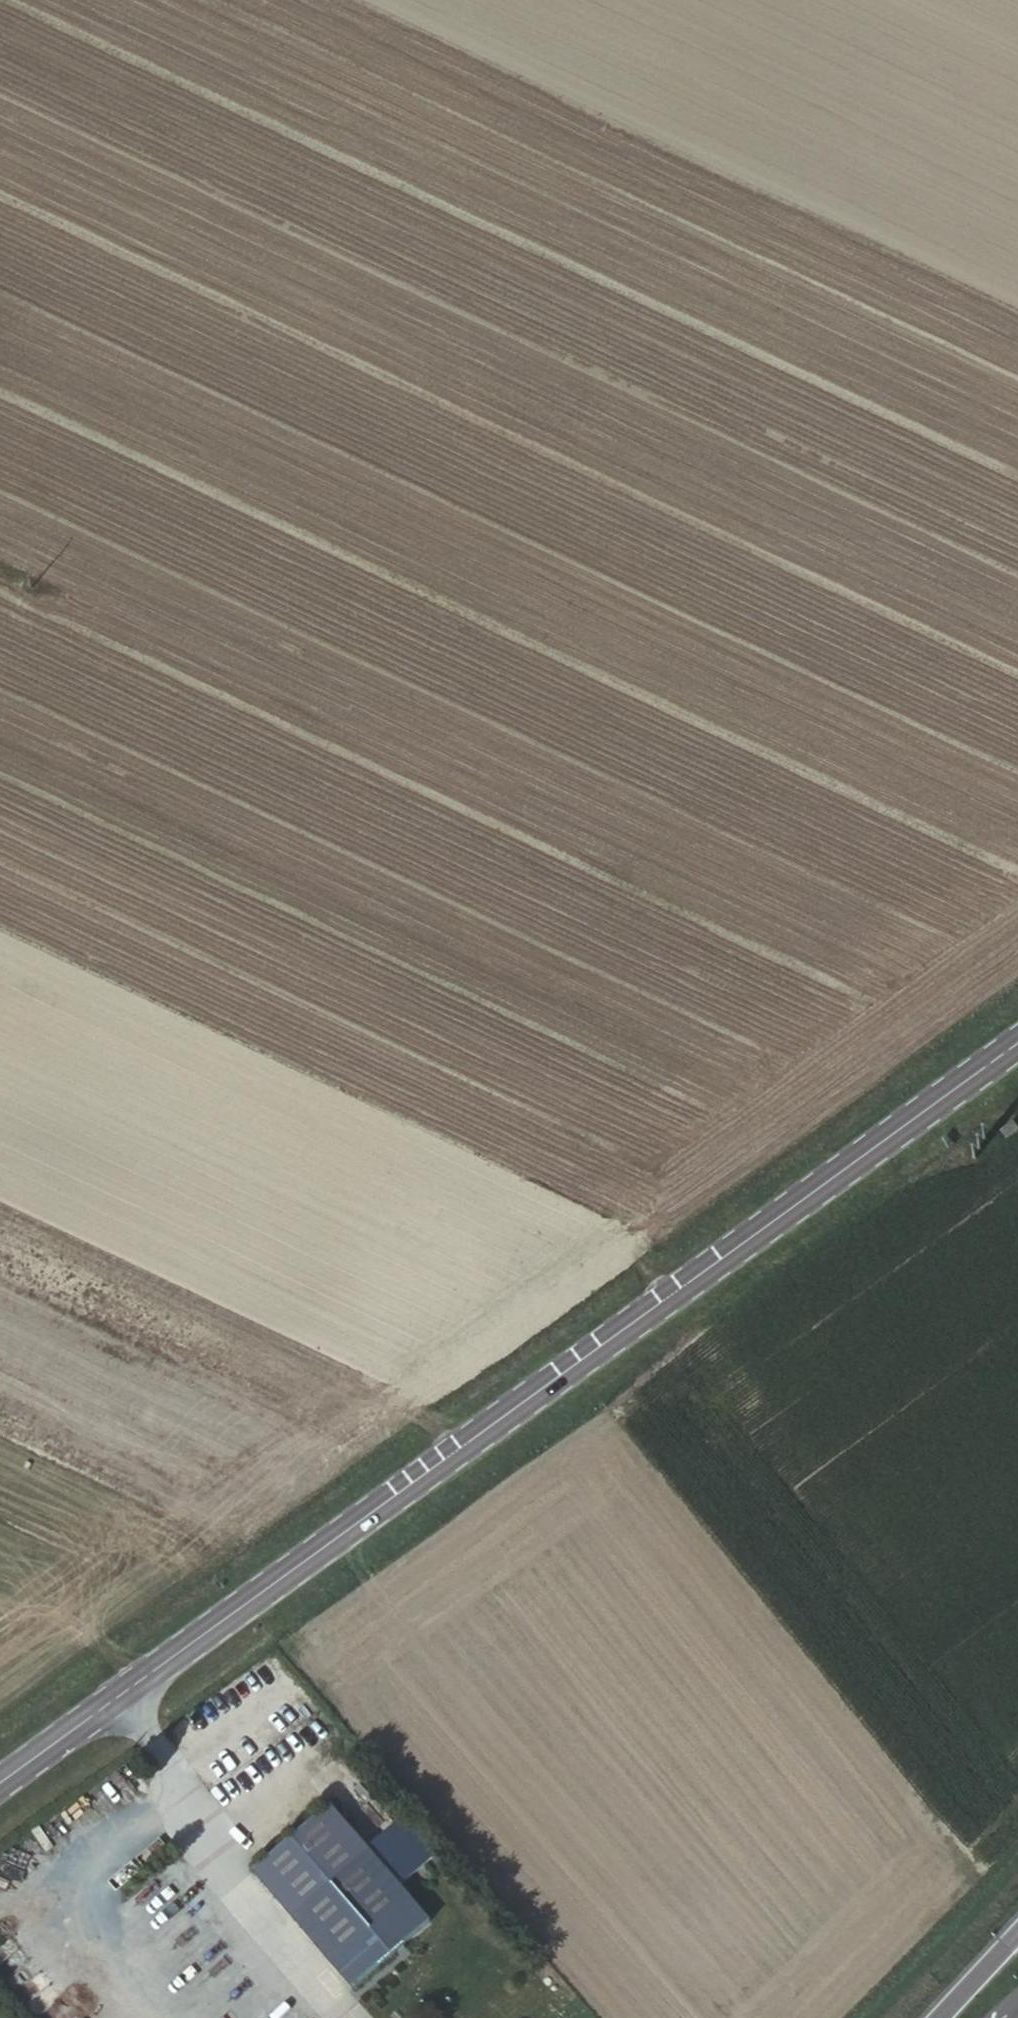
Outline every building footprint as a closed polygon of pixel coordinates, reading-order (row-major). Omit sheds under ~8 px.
[(333,1805),(256,1871),(353,1984),(430,1918),(333,1805)]
